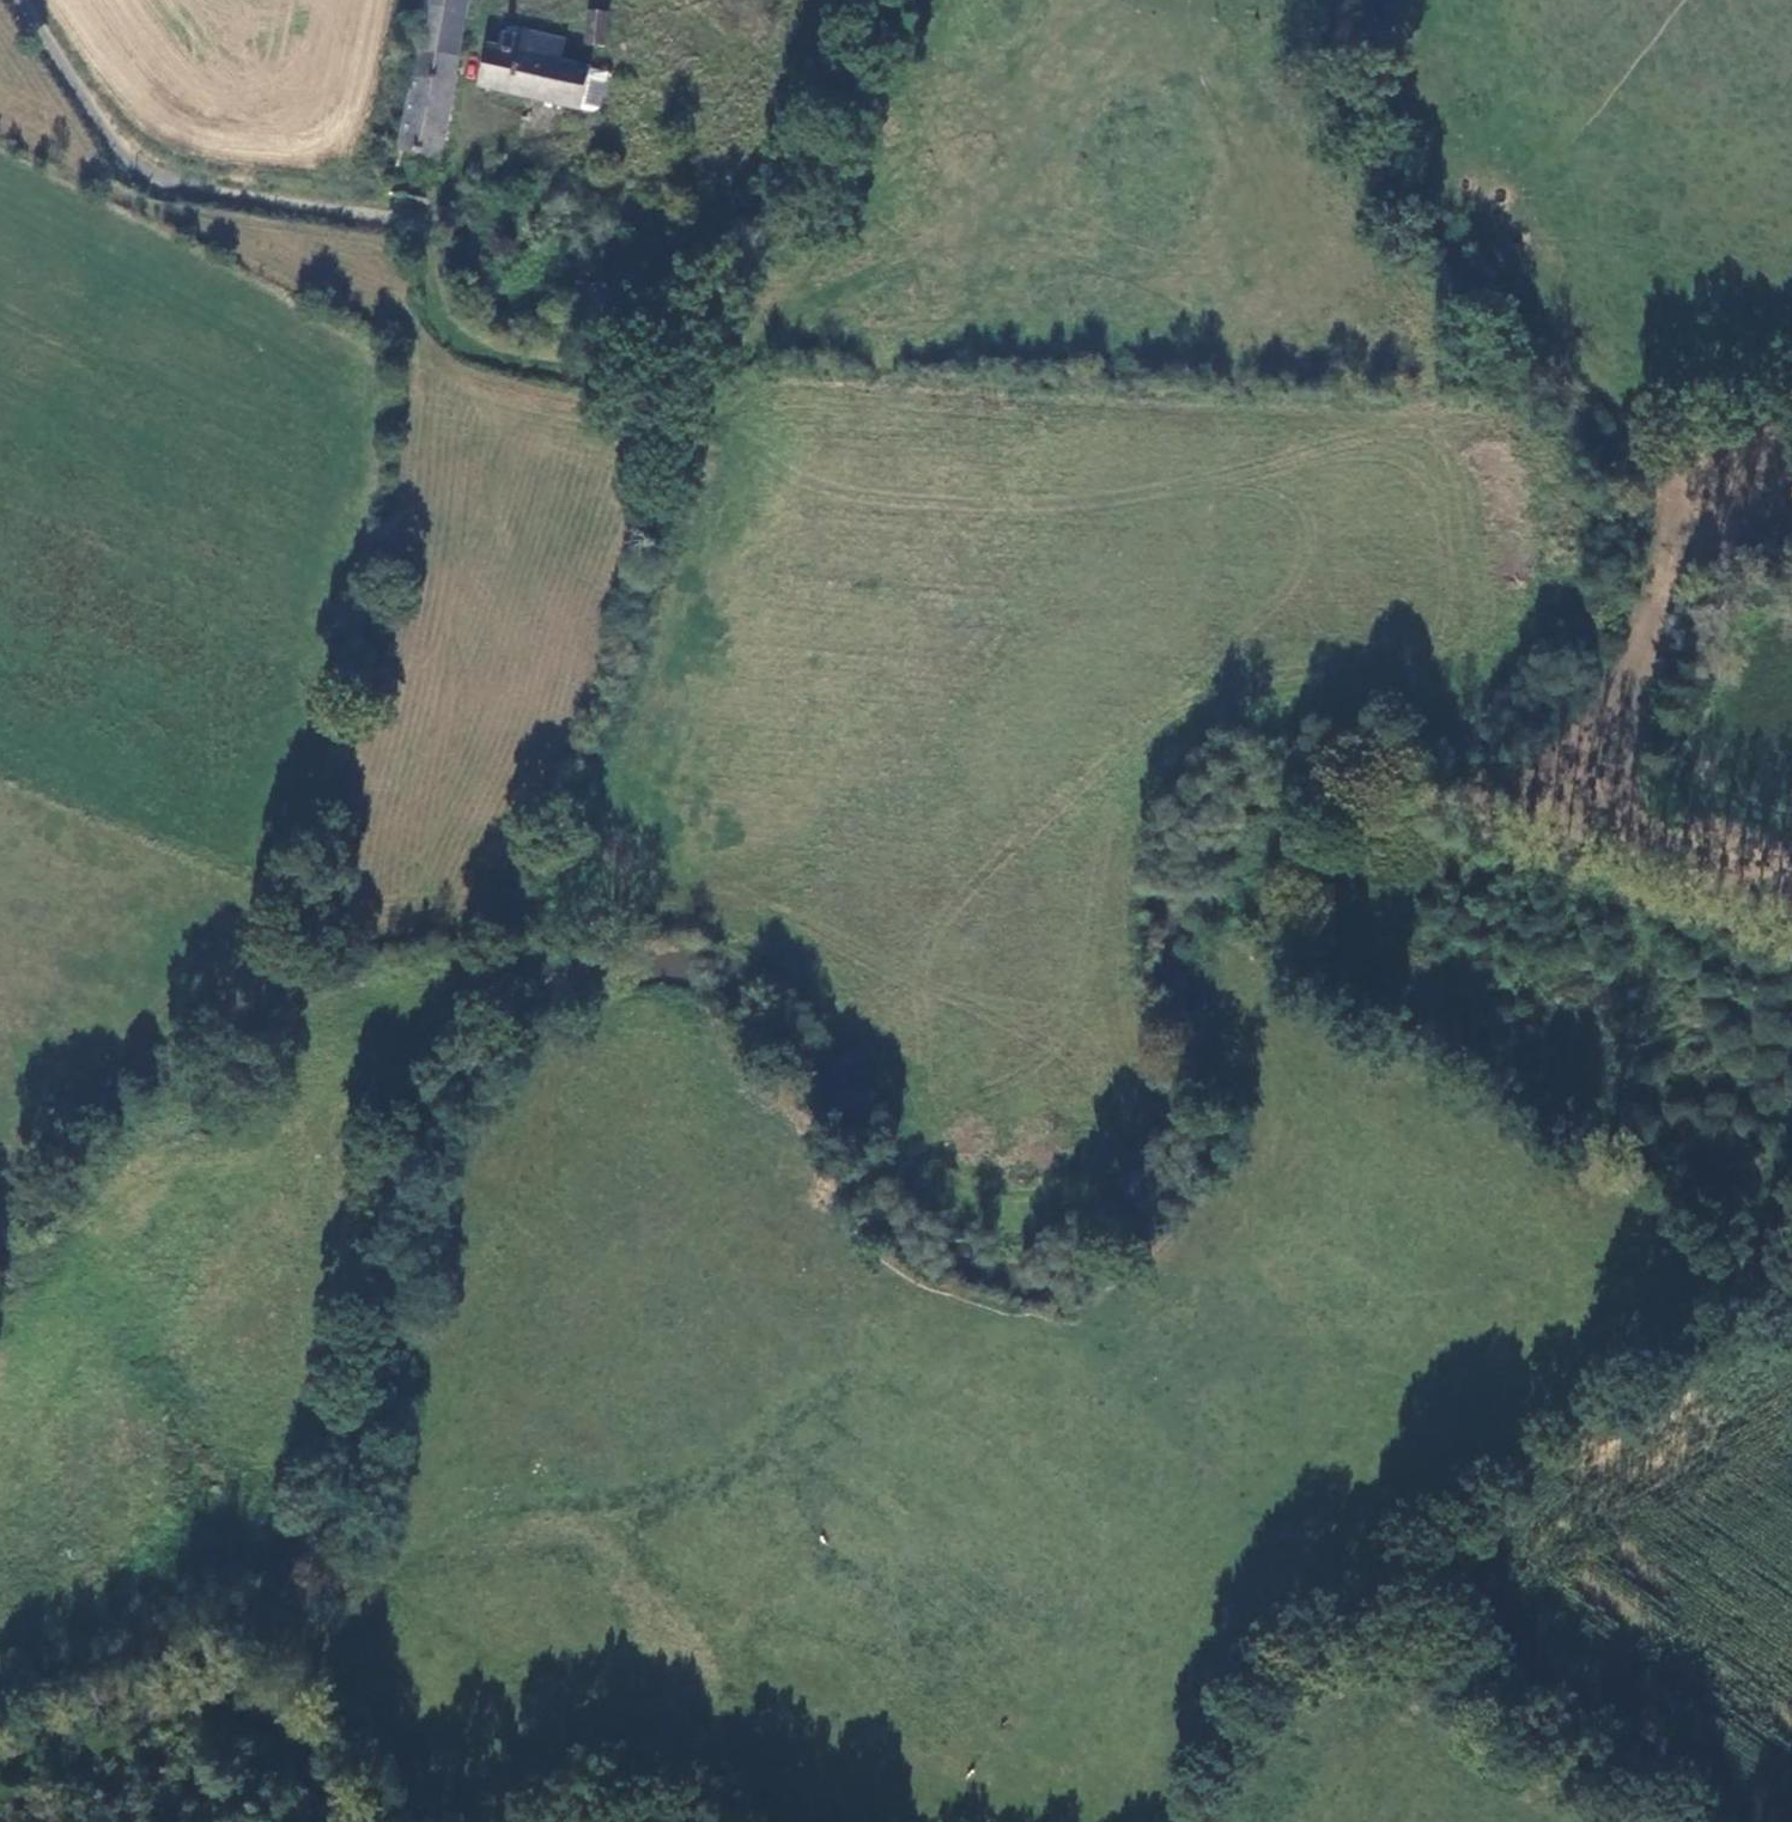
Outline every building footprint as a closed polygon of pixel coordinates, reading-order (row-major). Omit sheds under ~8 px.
[(469,0),(428,0),(399,152),(439,160),(469,0)] [(608,44),(613,16),(591,13),(587,41),(608,44)] [(554,68),(559,42),(520,34),(518,45),(499,41),(497,55),(486,52),(478,91),(601,115),(608,78),(554,68)]
